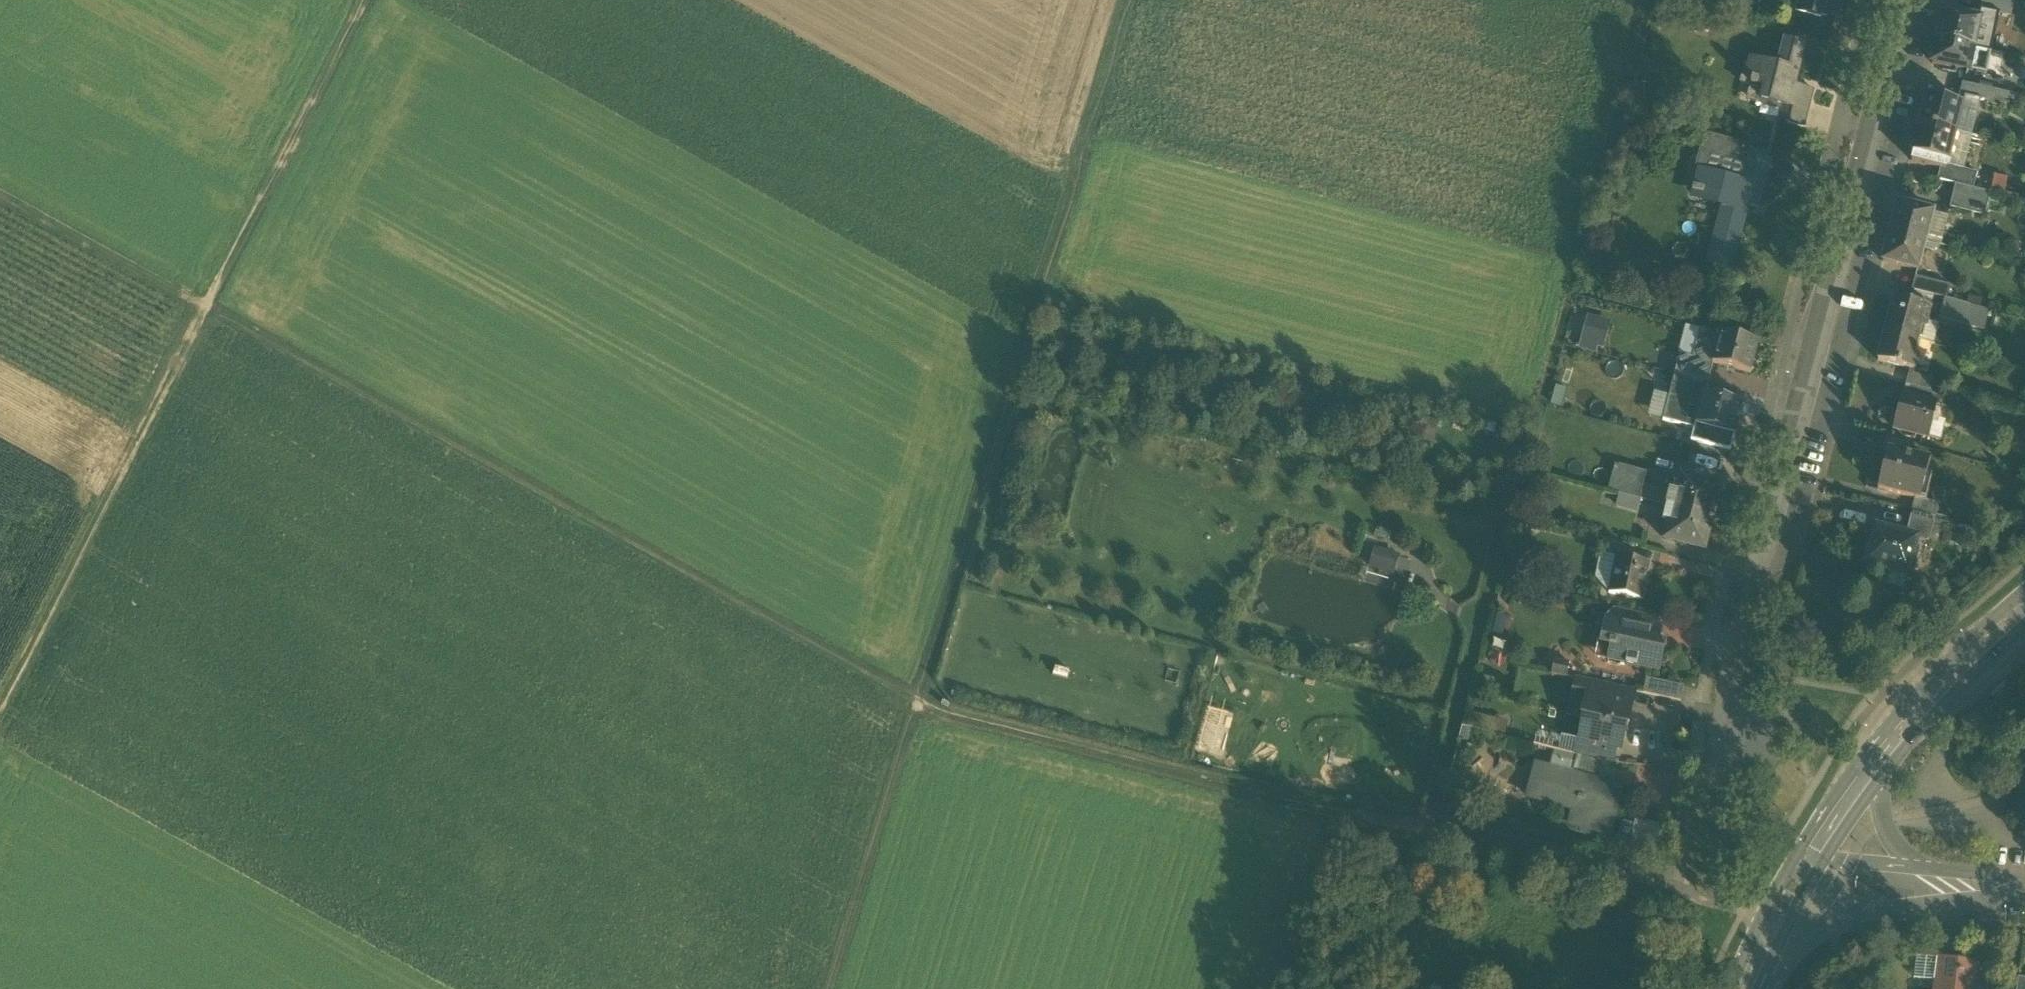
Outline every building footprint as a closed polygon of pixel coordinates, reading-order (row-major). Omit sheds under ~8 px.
[(1796,10),(1830,18),(1835,0),(1798,0),(1796,10)] [(1996,0),(1983,0),(1981,11),(2010,17),(2013,3),(1996,0)] [(1980,16),(1965,13),(1964,18),(1978,22),(1980,16)] [(1964,18),(1943,14),(1937,42),(1973,49),(1978,22),(1964,18)] [(1775,66),(1749,58),(1743,79),(1750,82),(1748,87),(1756,89),(1757,85),(1756,85),(1756,84),(1764,86),(1760,99),(1782,106),(1786,107),(1788,99),(1808,105),(1813,91),(1790,85),(1792,79),(1795,80),(1805,47),(1783,40),(1775,66)] [(1973,49),(1937,42),(1932,65),(1968,72),(1973,49)] [(1963,106),(1926,96),(1919,124),(1956,134),(1963,106)] [(1808,105),(1788,99),(1786,107),(1782,106),(1778,121),(1802,128),(1808,105)] [(1956,134),(1919,124),(1911,154),(1913,155),(1912,162),(1940,169),(1947,170),(1948,166),(1956,134)] [(1698,170),(1739,181),(1741,175),(1746,154),(1748,147),(1707,136),(1698,170)] [(1770,160),(1746,154),(1741,175),(1765,181),(1770,160)] [(1978,173),(1948,166),(1947,170),(1940,169),(1937,180),(1974,190),(1978,173)] [(1739,181),(1698,170),(1693,188),(1690,187),(1688,193),(1701,196),(1702,194),(1722,199),(1706,264),(1730,270),(1745,214),(1742,213),(1744,205),(1758,209),(1765,181),(1741,175),(1739,181)] [(2004,191),(2006,177),(1992,175),(1990,189),(2004,191)] [(1967,202),(1965,212),(1985,217),(1987,207),(1967,202)] [(1932,214),(1898,205),(1890,233),(1926,242),(1932,214)] [(1926,242),(1890,233),(1883,262),(1918,271),(1926,242)] [(1950,287),(1915,277),(1912,290),(1945,299),(1947,300),(1950,287)] [(1929,308),(1893,299),(1884,332),(1917,340),(1921,327),(1924,328),(1929,308)] [(1947,300),(1945,299),(1940,320),(1964,326),(1969,305),(1947,300)] [(1608,325),(1589,320),(1583,340),(1602,344),(1608,325)] [(1720,333),(1700,328),(1692,358),(1692,359),(1712,364),(1720,333)] [(1917,340),(1884,332),(1877,361),(1913,371),(1916,357),(1913,356),(1917,340)] [(1758,343),(1720,333),(1712,364),(1713,364),(1751,374),(1758,343)] [(1712,364),(1692,359),(1692,358),(1680,355),(1675,374),(1708,383),(1713,364),(1712,364)] [(1708,383),(1675,374),(1669,396),(1699,403),(1701,406),(1704,395),(1705,395),(1708,383)] [(1931,379),(1910,374),(1907,385),(1928,391),(1928,390),(1931,379)] [(1928,391),(1907,385),(1904,397),(1936,405),(1941,407),(1944,394),(1928,390),(1928,391)] [(1705,395),(1704,395),(1701,406),(1696,425),(1712,429),(1734,435),(1742,405),(1705,395)] [(1699,403),(1669,396),(1663,420),(1695,428),(1696,425),(1701,406),(1699,403)] [(1904,397),(1901,396),(1896,414),(1892,413),(1890,424),(1893,425),(1892,428),(1927,437),(1936,405),(1904,397)] [(1734,435),(1712,429),(1707,450),(1729,456),(1734,435)] [(1909,444),(1887,438),(1883,452),(1887,452),(1906,457),(1909,444)] [(1906,457),(1887,452),(1877,491),(1914,500),(1919,502),(1920,500),(1929,463),(1906,457)] [(1646,474),(1618,467),(1612,492),(1620,494),(1640,499),(1643,488),(1646,474)] [(1695,478),(1681,474),(1677,491),(1672,508),(1713,518),(1722,485),(1703,480),(1703,478),(1695,476),(1695,478)] [(1672,489),(1667,506),(1672,508),(1677,491),(1672,489)] [(1640,499),(1620,494),(1616,506),(1636,511),(1640,499)] [(1938,505),(1920,500),(1919,502),(1914,500),(1911,511),(1934,517),(1938,505)] [(1672,508),(1667,506),(1663,521),(1668,523),(1672,508)] [(1713,518),(1672,508),(1668,523),(1664,540),(1704,551),(1713,518)] [(1934,517),(1911,511),(1905,537),(1916,540),(1915,542),(1928,545),(1934,517)] [(1905,537),(1874,529),(1870,549),(1866,548),(1862,561),(1866,562),(1865,567),(1906,577),(1915,542),(1916,540),(1905,537)] [(1624,544),(1604,539),(1601,554),(1616,557),(1617,556),(1622,557),(1624,544)] [(1395,556),(1375,550),(1371,566),(1391,572),(1395,556)] [(1622,557),(1617,556),(1616,557),(1609,593),(1642,600),(1650,563),(1622,557)] [(1658,618),(1614,609),(1612,621),(1656,631),(1658,618)] [(1612,621),(1605,620),(1601,642),(1607,643),(1607,644),(1609,647),(1610,648),(1607,661),(1626,664),(1626,666),(1636,668),(1637,667),(1660,671),(1664,653),(1658,652),(1662,632),(1656,631),(1612,621)] [(1680,700),(1683,687),(1649,678),(1645,691),(1680,700)] [(1632,690),(1593,682),(1591,689),(1609,692),(1608,698),(1629,703),(1632,690)] [(1591,689),(1587,688),(1581,717),(1626,727),(1628,727),(1633,704),(1629,703),(1608,698),(1609,692),(1591,689)] [(1626,727),(1583,718),(1578,740),(1562,737),(1559,751),(1574,754),(1573,755),(1585,758),(1588,743),(1612,748),(1621,750),(1626,727)] [(1612,748),(1588,743),(1585,758),(1594,761),(1596,761),(1596,760),(1609,762),(1612,748)] [(1573,755),(1571,754),(1565,774),(1588,780),(1594,761),(1585,758),(1573,755)] [(1565,774),(1537,766),(1529,798),(1575,811),(1571,825),(1609,835),(1621,789),(1588,780),(1565,774)] [(1666,827),(1635,819),(1629,847),(1659,855),(1666,827)] [(1913,955),(1913,977),(1931,978),(1932,955),(1913,955)] [(1935,959),(1933,982),(1938,983),(1938,988),(1975,988),(1978,964),(1935,959)] [(2018,978),(2017,988),(2024,988),(2024,979),(2018,978)]
